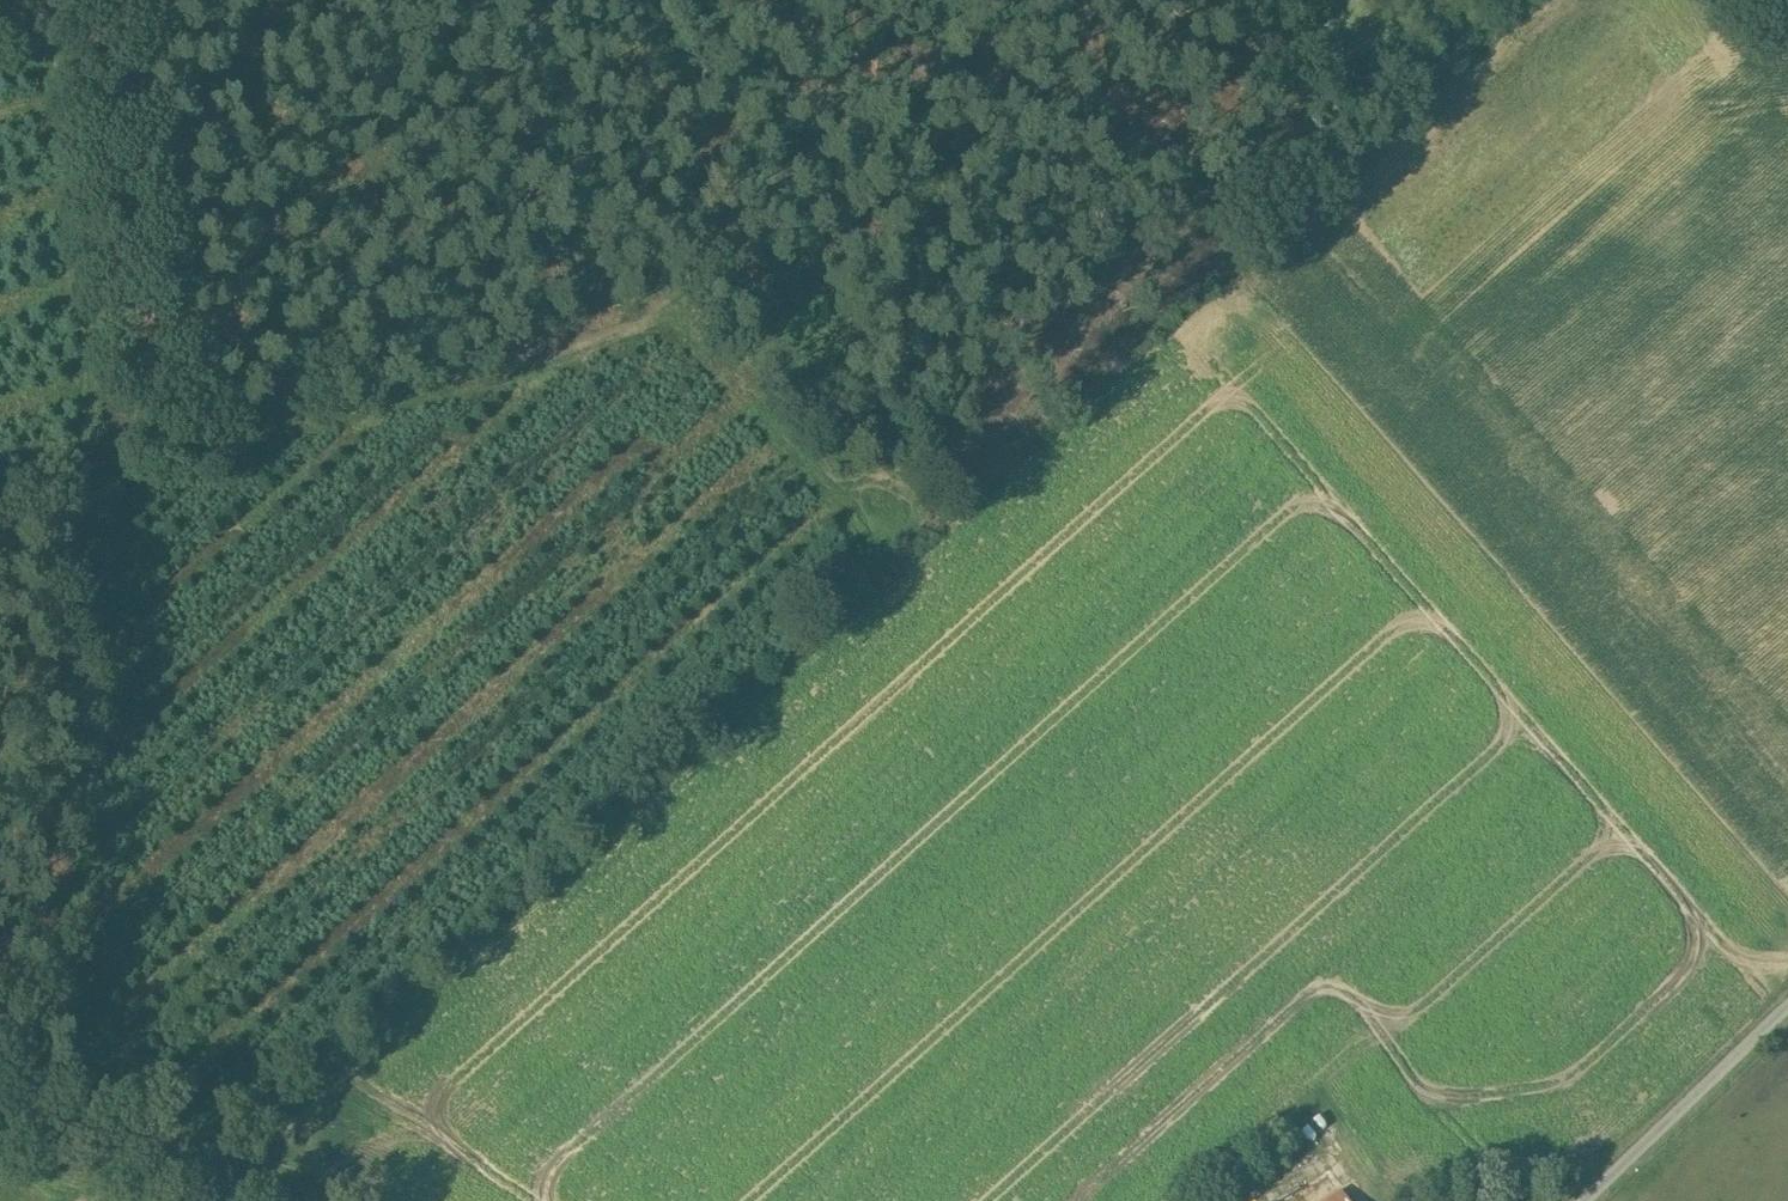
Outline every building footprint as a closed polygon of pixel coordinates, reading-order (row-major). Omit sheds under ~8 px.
[(1328,1200),(1347,1200),(1341,1192),(1328,1200)] [(1467,1200),(1506,1200),(1504,1193),(1467,1200)]
